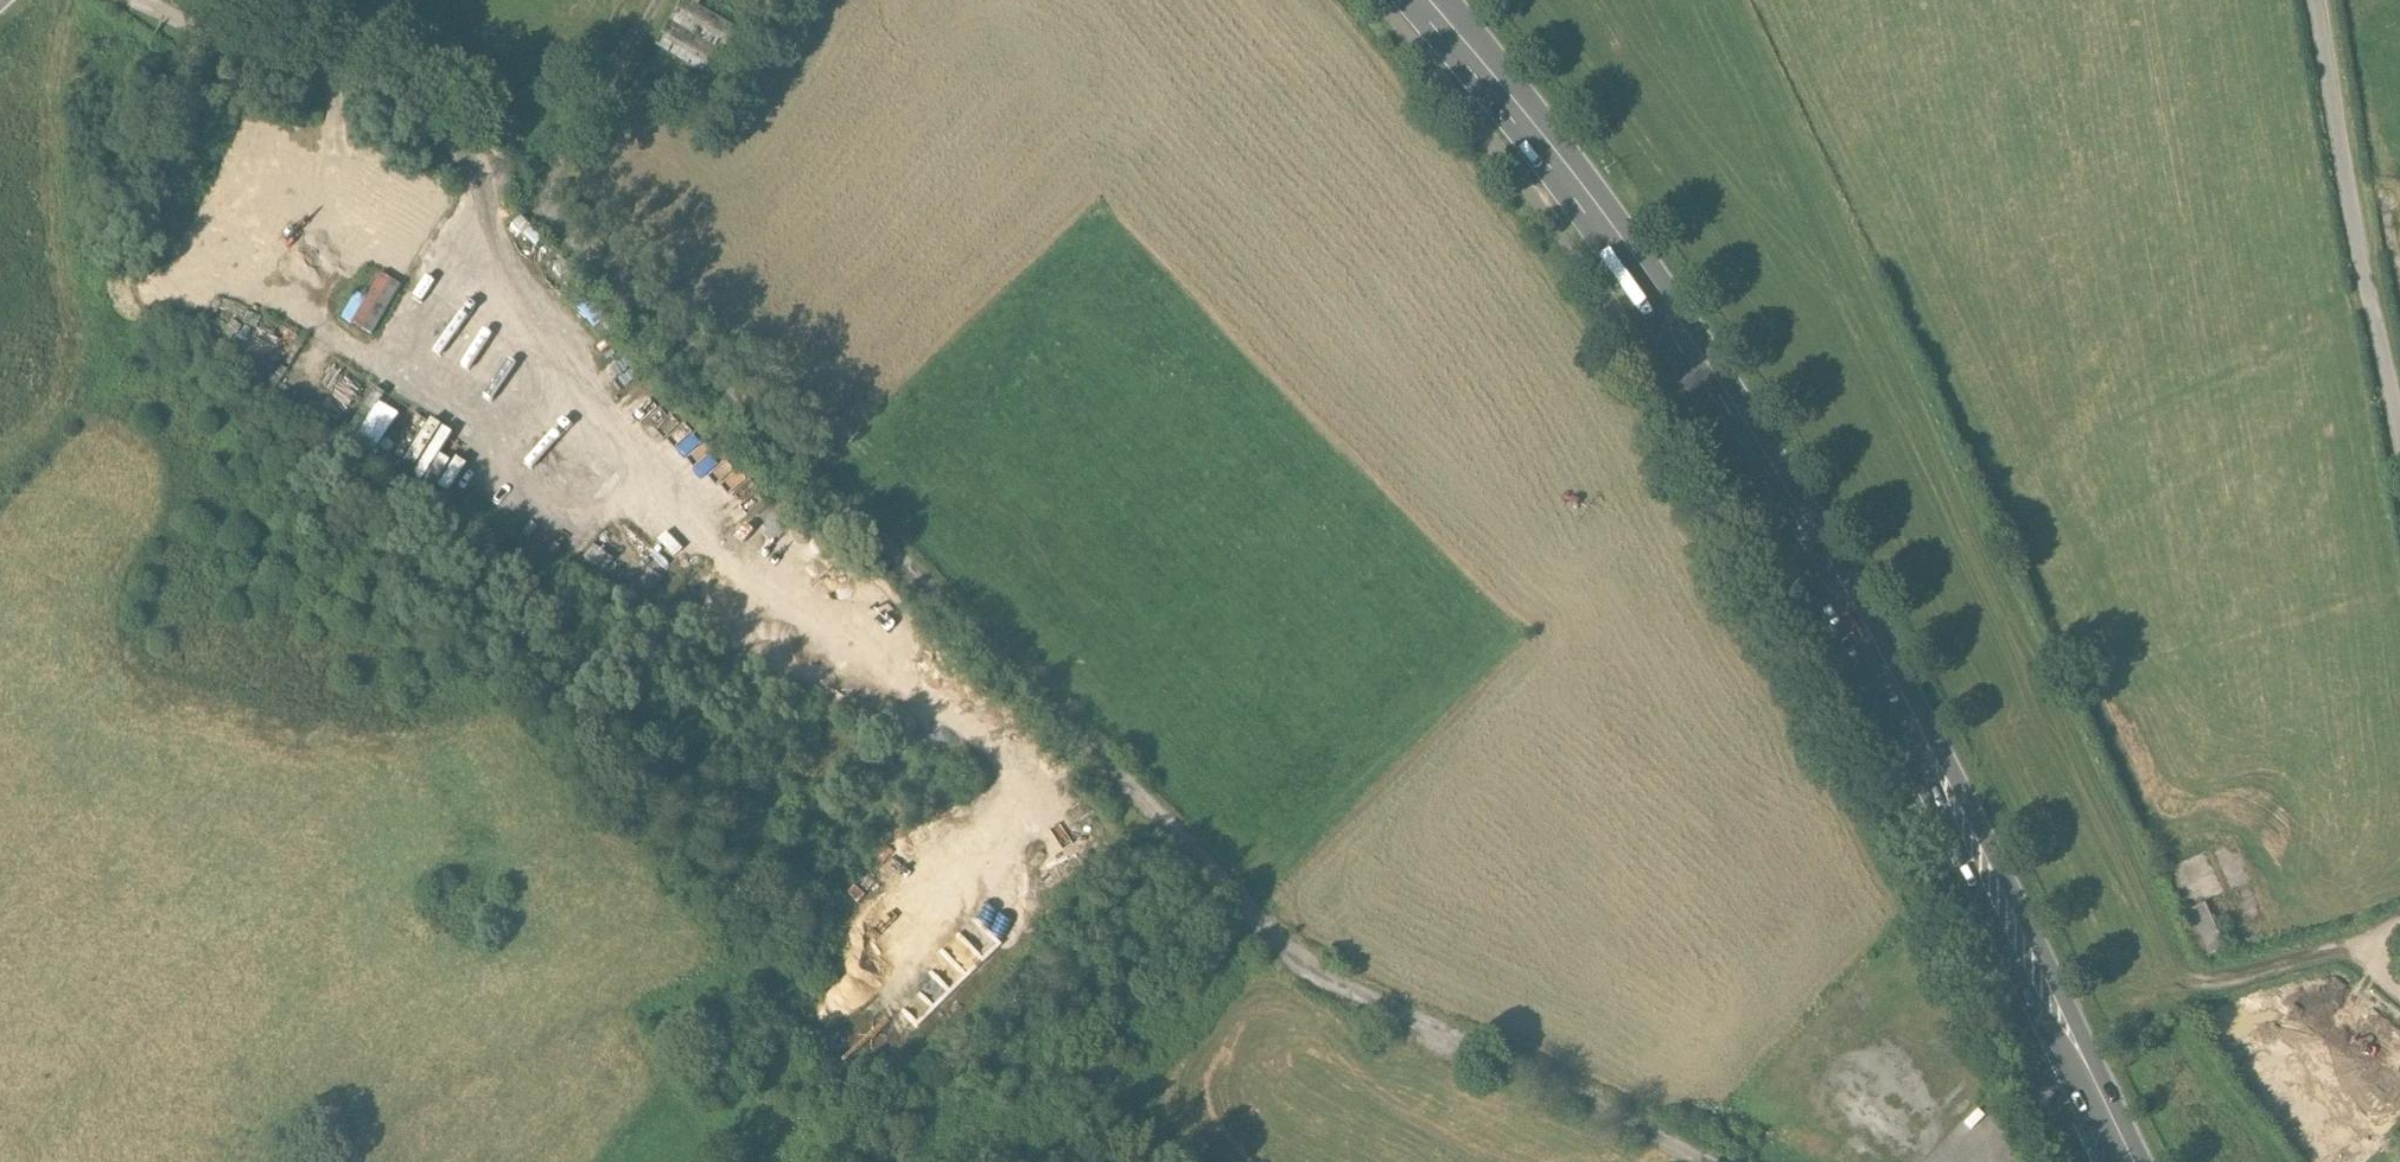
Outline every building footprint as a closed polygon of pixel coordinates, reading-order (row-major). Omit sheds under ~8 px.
[(671,22),(729,54),(742,30),(687,0),(683,0),(671,22)] [(764,14),(771,0),(739,0),(764,14)] [(671,22),(657,46),(715,80),(729,54),(671,22)] [(377,320),(395,328),(413,287),(372,269),(361,293),(349,287),(336,317),(371,332),(377,320)] [(363,420),(382,393),(370,384),(351,412),(363,420)] [(421,413),(395,461),(412,470),(438,422),(421,413)] [(2226,951),(2205,907),(2182,918),(2203,962),(2226,951)]
